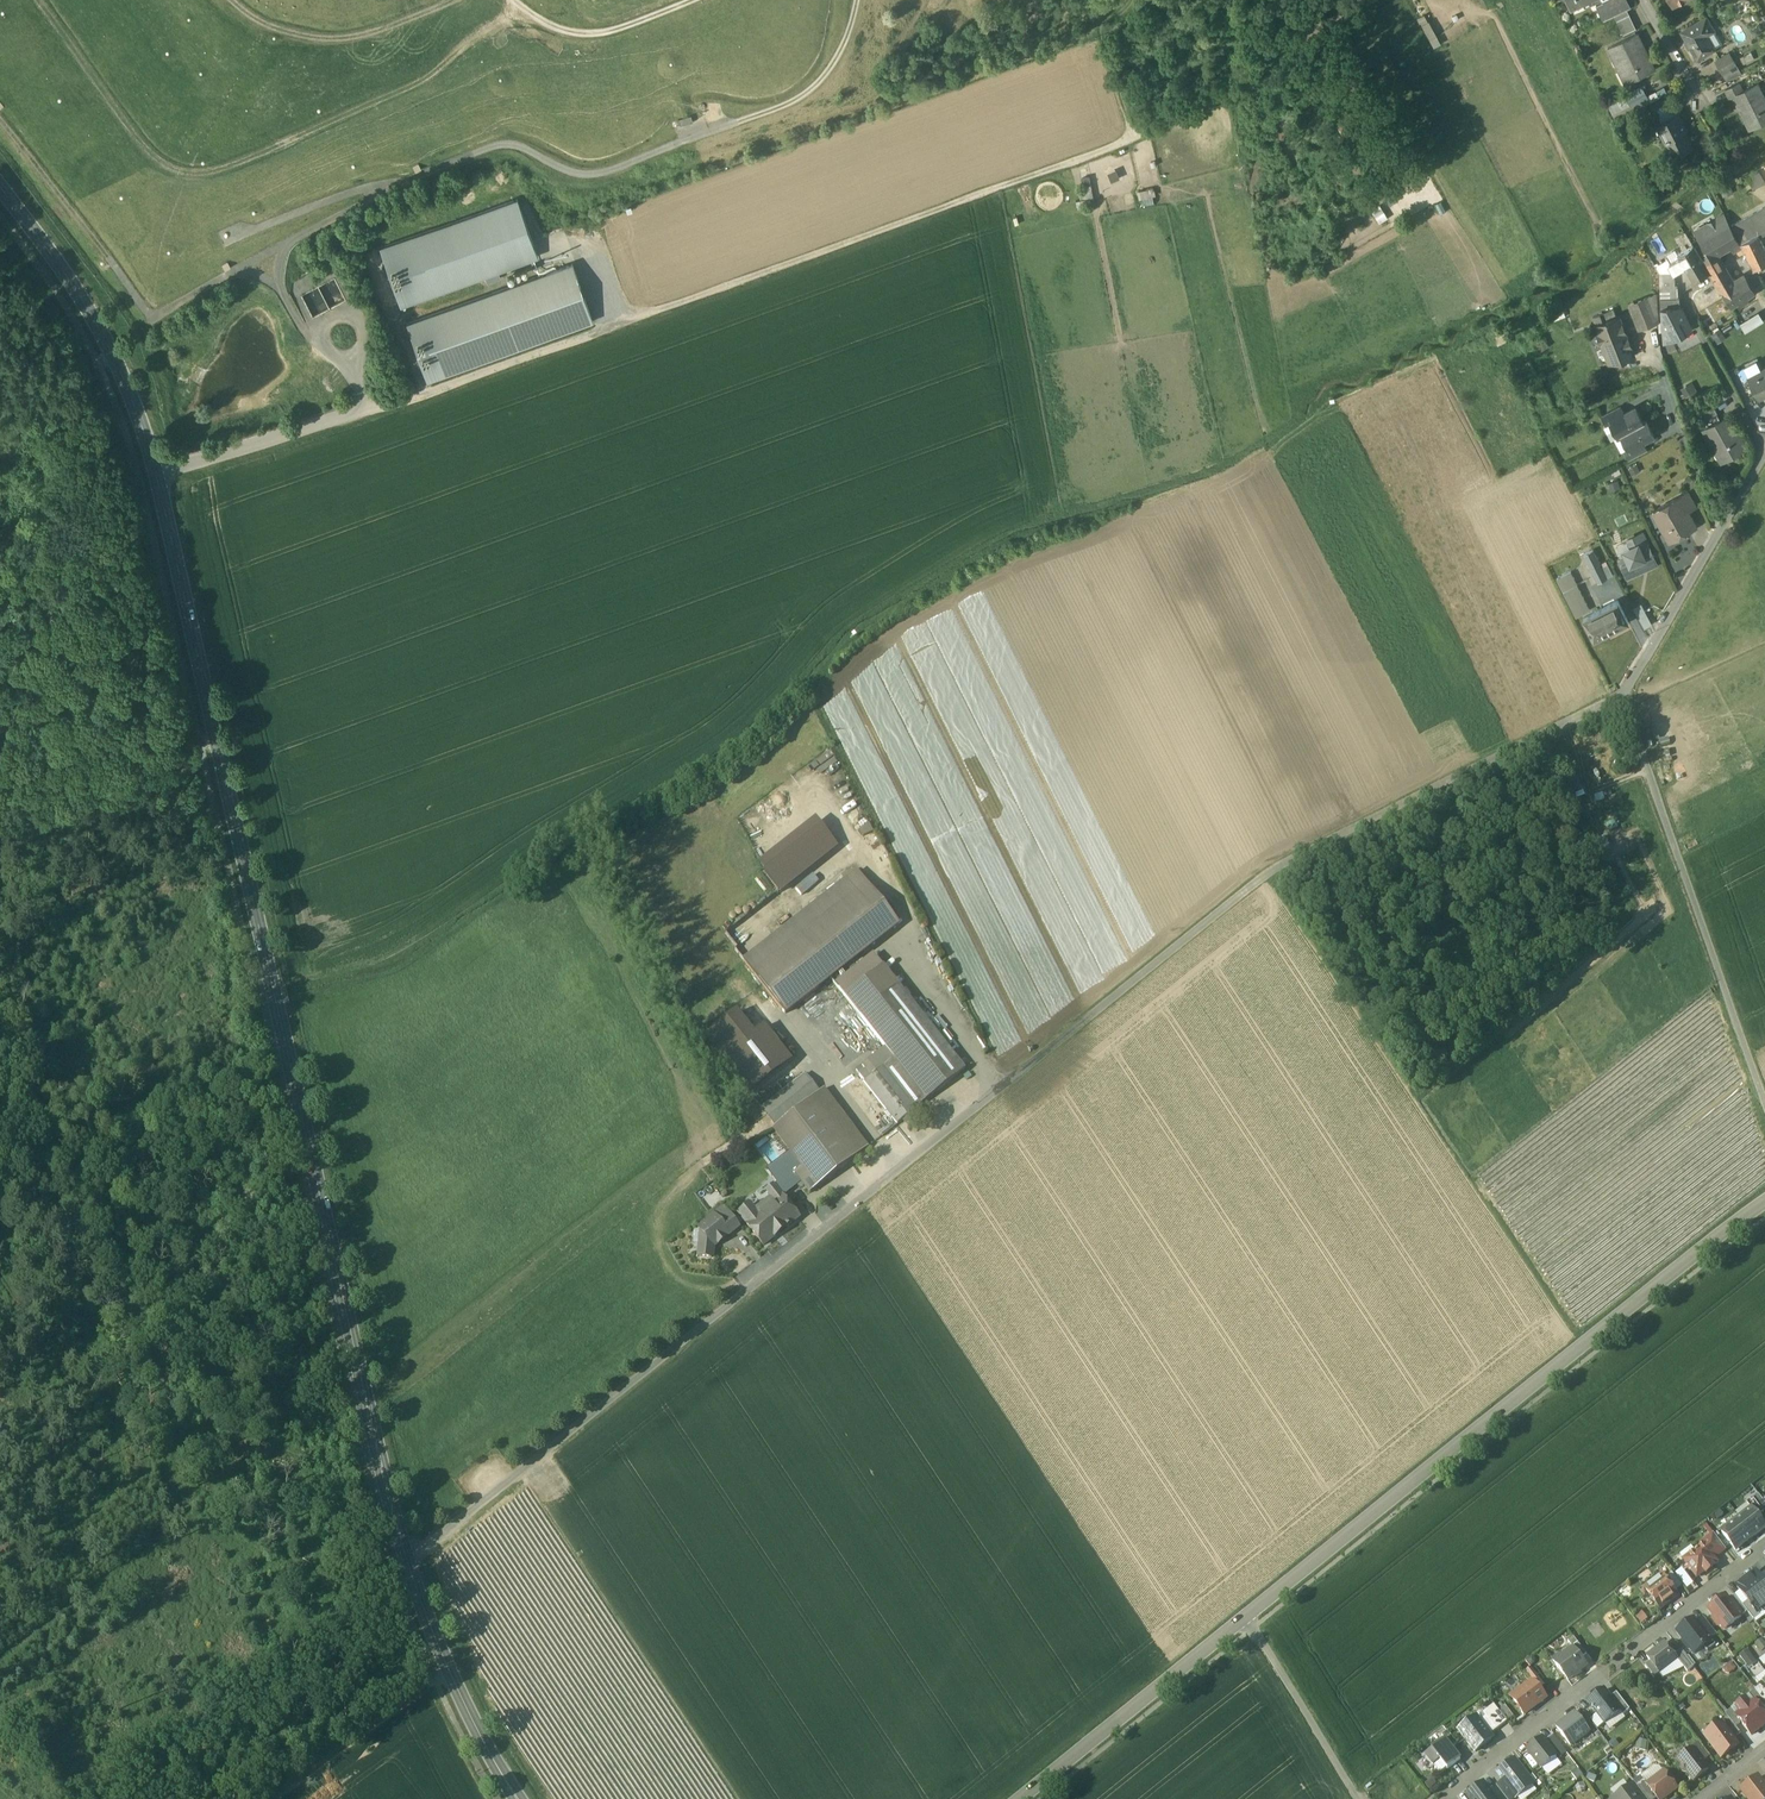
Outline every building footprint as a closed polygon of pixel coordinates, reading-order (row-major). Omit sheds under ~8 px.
[(1596,5),(1604,20),(1627,9),(1631,7),(1628,0),(1607,0),(1596,5)] [(1627,9),(1614,15),(1617,20),(1630,14),(1627,9)] [(1617,20),(1623,34),(1637,28),(1636,28),(1630,15),(1630,14),(1617,20)] [(1706,17),(1681,31),(1697,59),(1715,49),(1705,32),(1713,28),(1706,17)] [(1440,43),(1431,25),(1424,28),(1433,46),(1440,43)] [(1637,33),(1608,47),(1626,83),(1655,69),(1637,33)] [(1729,53),(1716,61),(1727,80),(1741,73),(1729,53)] [(1739,83),(1725,89),(1730,98),(1733,97),(1733,96),(1743,91),(1739,83)] [(1733,96),(1733,97),(1749,129),(1750,128),(1748,124),(1762,117),(1764,121),(1764,98),(1758,83),(1743,91),(1733,96)] [(1643,84),(1608,103),(1614,115),(1649,96),(1643,84)] [(1670,100),(1654,109),(1660,121),(1676,113),(1670,100)] [(1660,121),(1658,123),(1666,138),(1663,139),(1672,156),(1694,145),(1686,130),(1688,129),(1686,125),(1684,122),(1682,123),(1676,113),(1660,121)] [(1752,189),(1764,183),(1764,181),(1760,170),(1747,175),(1752,189)] [(1086,197),(1093,196),(1092,180),(1084,181),(1086,197)] [(1141,202),(1155,201),(1154,188),(1140,189),(1141,202)] [(382,248),(401,304),(484,276),(486,283),(501,278),(498,271),(538,257),(519,202),(382,248)] [(1372,209),(1380,221),(1388,216),(1380,204),(1372,209)] [(1732,225),(1741,243),(1757,234),(1759,237),(1764,234),(1764,206),(1759,210),(1732,225)] [(1725,215),(1694,232),(1709,258),(1717,254),(1738,242),(1725,215)] [(1741,243),(1755,270),(1764,264),(1764,249),(1759,237),(1757,234),(1741,243)] [(1693,246),(1678,254),(1679,257),(1670,263),(1669,263),(1674,271),(1684,265),(1694,282),(1709,273),(1693,246)] [(1731,280),(1719,258),(1710,262),(1706,264),(1722,291),(1729,286),(1727,282),(1731,280)] [(1668,260),(1656,267),(1659,272),(1660,272),(1660,281),(1660,288),(1675,287),(1674,273),(1674,271),(1669,263),(1670,263),(1668,260)] [(591,320),(572,265),(407,325),(427,380),(591,320)] [(1722,291),(1721,291),(1730,307),(1753,293),(1744,277),(1729,286),(1722,291)] [(1675,287),(1660,288),(1661,309),(1676,308),(1676,299),(1679,299),(1679,296),(1678,296),(1678,287),(1675,287)] [(1656,295),(1638,302),(1642,311),(1633,314),(1639,330),(1658,323),(1656,295)] [(1676,308),(1661,309),(1662,332),(1663,332),(1667,330),(1672,340),(1691,330),(1681,312),(1678,313),(1676,309),(1676,308)] [(1613,309),(1600,314),(1603,323),(1617,318),(1613,309)] [(1759,311),(1741,322),(1746,331),(1764,320),(1759,311)] [(1603,323),(1596,326),(1610,362),(1633,357),(1617,317),(1617,318),(1603,323)] [(1717,342),(1724,339),(1720,329),(1713,332),(1717,342)] [(1758,373),(1759,375),(1757,375),(1758,377),(1750,381),(1760,399),(1764,396),(1764,369),(1758,373)] [(1684,397),(1697,389),(1692,382),(1680,389),(1684,397)] [(1710,398),(1695,406),(1703,421),(1718,413),(1710,398)] [(1621,407),(1602,417),(1606,425),(1611,423),(1610,422),(1624,414),(1621,407)] [(1624,414),(1610,422),(1611,423),(1618,437),(1622,435),(1629,449),(1629,450),(1643,442),(1654,436),(1646,421),(1643,423),(1636,408),(1624,414)] [(1728,417),(1705,429),(1722,461),(1745,449),(1728,417)] [(1643,442),(1629,450),(1629,449),(1624,451),(1628,459),(1647,449),(1643,442)] [(1688,493),(1677,499),(1684,512),(1687,511),(1696,506),(1688,493)] [(1677,499),(1660,508),(1667,522),(1662,526),(1670,540),(1695,526),(1687,511),(1684,512),(1677,499)] [(1632,547),(1626,550),(1629,557),(1621,560),(1626,572),(1654,560),(1642,534),(1629,540),(1632,547)] [(1607,578),(1593,550),(1584,554),(1598,583),(1607,578)] [(1558,578),(1577,616),(1590,609),(1571,572),(1558,578)] [(1618,600),(1584,617),(1594,638),(1629,621),(1618,600)] [(1645,627),(1653,623),(1643,601),(1634,605),(1645,627)] [(869,824),(859,830),(863,836),(873,830),(869,824)] [(1616,850),(1605,829),(1594,835),(1605,856),(1616,850)] [(851,854),(843,843),(837,848),(846,859),(851,854)] [(836,848),(798,879),(808,892),(847,861),(836,848)] [(775,854),(763,863),(768,869),(779,860),(775,854)] [(793,878),(779,860),(768,869),(782,887),(793,878)] [(856,873),(744,961),(786,1014),(898,926),(856,873)] [(791,885),(728,935),(737,946),(800,897),(791,885)] [(965,1071),(898,986),(860,1016),(886,1049),(862,1067),(865,1071),(870,1078),(864,1083),(898,1125),(917,1110),(916,1109),(965,1071)] [(865,1071),(859,1076),(864,1083),(870,1078),(865,1071)] [(804,1075),(785,1090),(761,1110),(774,1126),(818,1091),(804,1075)] [(824,1089),(774,1130),(803,1168),(795,1174),(801,1183),(810,1194),(868,1148),(824,1089)] [(792,1169),(776,1181),(778,1184),(774,1187),(782,1198),(801,1183),(795,1174),(792,1169)] [(782,1198),(774,1187),(767,1192),(775,1203),(758,1216),(750,1206),(739,1215),(764,1247),(787,1228),(788,1229),(789,1228),(789,1227),(798,1219),(782,1198)] [(738,1228),(724,1210),(717,1216),(731,1234),(738,1228)] [(717,1216),(714,1218),(714,1217),(698,1230),(701,1234),(699,1258),(712,1259),(713,1248),(717,1244),(718,1245),(725,1240),(724,1239),(731,1234),(717,1216)] [(1747,1505),(1752,1510),(1758,1518),(1764,1512),(1764,1504),(1759,1496),(1747,1505)] [(1722,1534),(1736,1551),(1764,1529),(1764,1527),(1758,1518),(1752,1510),(1722,1534)] [(1714,1535),(1701,1545),(1703,1548),(1704,1547),(1714,1560),(1726,1550),(1714,1535)] [(1696,1554),(1685,1562),(1688,1566),(1687,1569),(1689,1572),(1693,1573),(1697,1578),(1705,1573),(1706,1574),(1714,1569),(1712,1567),(1717,1564),(1714,1560),(1704,1547),(1703,1548),(1698,1552),(1698,1551),(1696,1553),(1696,1554)] [(1682,1587),(1672,1574),(1665,1580),(1675,1593),(1682,1587)] [(1737,1588),(1748,1603),(1757,1614),(1758,1614),(1764,1609),(1764,1585),(1756,1574),(1737,1588)] [(1665,1580),(1662,1577),(1645,1590),(1661,1610),(1677,1597),(1675,1593),(1665,1580)] [(1743,1607),(1735,1597),(1728,1602),(1741,1619),(1748,1614),(1743,1607)] [(1726,1598),(1710,1611),(1714,1617),(1714,1621),(1719,1627),(1722,1627),(1725,1631),(1741,1619),(1728,1602),(1726,1598)] [(1757,1614),(1748,1603),(1743,1607),(1748,1614),(1754,1622),(1760,1617),(1758,1614),(1757,1614)] [(1717,1637),(1704,1620),(1697,1625),(1710,1642),(1711,1641),(1714,1639),(1717,1637)] [(1697,1625),(1694,1622),(1678,1634),(1684,1643),(1684,1644),(1689,1651),(1691,1651),(1695,1656),(1703,1649),(1706,1653),(1708,1653),(1716,1647),(1711,1641),(1710,1642),(1697,1625)] [(1665,1644),(1647,1658),(1651,1663),(1660,1675),(1678,1661),(1675,1657),(1665,1644)] [(1587,1667),(1573,1649),(1562,1658),(1560,1656),(1553,1661),(1557,1666),(1568,1681),(1587,1667)] [(1748,1650),(1741,1656),(1749,1667),(1757,1662),(1748,1650)] [(1694,1668),(1681,1652),(1675,1657),(1684,1669),(1688,1673),(1694,1668)] [(1678,1661),(1660,1675),(1664,1680),(1684,1669),(1678,1661)] [(1660,1675),(1651,1663),(1645,1668),(1654,1679),(1660,1675)] [(1545,1686),(1532,1669),(1526,1673),(1534,1684),(1534,1683),(1539,1690),(1545,1686)] [(1534,1684),(1513,1700),(1525,1715),(1546,1699),(1539,1690),(1534,1683),(1534,1684)] [(1761,1687),(1755,1691),(1764,1703),(1764,1692),(1761,1687)] [(1605,1691),(1589,1703),(1605,1725),(1621,1712),(1610,1699),(1605,1691)] [(1755,1691),(1749,1696),(1755,1703),(1761,1710),(1764,1708),(1764,1703),(1755,1691)] [(1630,1710),(1617,1694),(1610,1699),(1621,1712),(1623,1716),(1630,1710)] [(1755,1703),(1751,1706),(1745,1699),(1736,1707),(1741,1714),(1737,1717),(1741,1723),(1752,1736),(1764,1726),(1764,1715),(1761,1710),(1755,1703)] [(1506,1717),(1512,1713),(1506,1705),(1501,1709),(1506,1717)] [(1507,1723),(1494,1706),(1483,1715),(1485,1718),(1496,1732),(1507,1723)] [(1737,1717),(1732,1710),(1725,1715),(1728,1719),(1728,1718),(1736,1728),(1741,1723),(1737,1717)] [(1576,1714),(1557,1728),(1571,1747),(1590,1733),(1576,1714)] [(1480,1723),(1477,1719),(1459,1732),(1476,1753),(1493,1740),(1490,1736),(1496,1732),(1485,1718),(1480,1723)] [(1736,1728),(1728,1718),(1728,1719),(1721,1724),(1722,1726),(1723,1725),(1734,1740),(1742,1735),(1736,1728)] [(1734,1740),(1723,1725),(1722,1726),(1714,1732),(1716,1735),(1708,1741),(1721,1759),(1739,1746),(1734,1740)] [(1458,1745),(1448,1732),(1442,1736),(1446,1741),(1452,1749),(1458,1745)] [(1567,1753),(1554,1736),(1547,1741),(1561,1758),(1567,1753)] [(1543,1739),(1528,1751),(1542,1769),(1557,1758),(1543,1739)] [(1446,1741),(1426,1756),(1433,1765),(1440,1760),(1448,1770),(1461,1760),(1452,1749),(1446,1741)] [(1700,1745),(1693,1750),(1703,1762),(1710,1756),(1700,1745)] [(1703,1762),(1693,1750),(1678,1762),(1682,1766),(1681,1770),(1683,1773),(1687,1773),(1694,1782),(1709,1770),(1703,1762)] [(1497,1775),(1503,1782),(1516,1798),(1534,1785),(1515,1760),(1497,1775)] [(1665,1772),(1648,1785),(1647,1786),(1657,1798),(1658,1798),(1663,1798),(1677,1788),(1665,1772)] [(1742,1790),(1749,1798),(1764,1798),(1764,1788),(1758,1778),(1742,1790)] [(1647,1786),(1648,1785),(1645,1781),(1637,1787),(1642,1794),(1647,1798),(1656,1798),(1657,1798),(1647,1786)] [(1503,1782),(1497,1787),(1506,1798),(1516,1798),(1503,1782)] [(1484,1784),(1467,1798),(1468,1798),(1496,1798),(1490,1792),(1484,1784)] [(1497,1787),(1490,1792),(1496,1798),(1506,1798),(1497,1787)] [(1629,1788),(1616,1798),(1617,1798),(1638,1798),(1637,1798),(1629,1788)]
